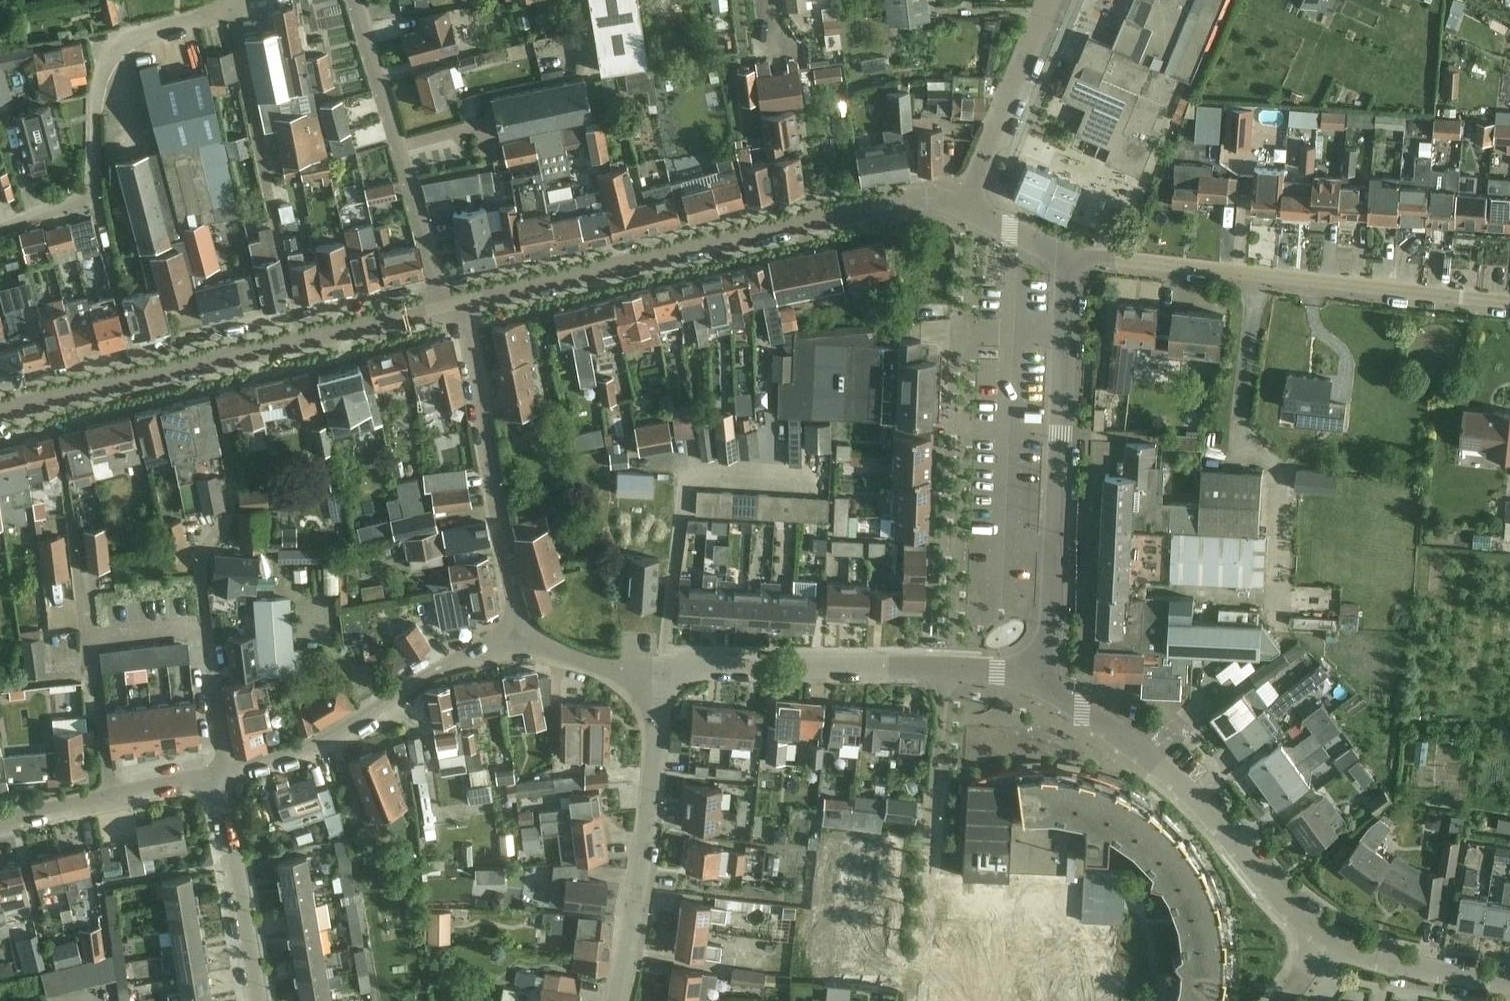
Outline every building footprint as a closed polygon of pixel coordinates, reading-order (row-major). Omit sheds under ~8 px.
[(106,22),(118,19),(114,0),(101,0),(106,22)] [(600,72),(648,64),(638,0),(589,0),(600,72)] [(787,10),(805,8),(804,0),(786,0),(787,10)] [(930,20),(927,0),(887,0),(890,25),(930,20)] [(1140,171),(1152,141),(1155,142),(1159,131),(1149,127),(1160,101),(1167,104),(1179,76),(1190,80),(1223,0),(1133,0),(1113,47),(1088,37),(1064,96),(1089,106),(1079,130),(1101,139),(1095,153),(1140,171)] [(1449,8),(1460,12),(1464,1),(1462,0),(1452,0),(1449,8)] [(246,38),(263,127),(276,124),(283,163),(325,155),(312,87),(304,48),(300,48),(292,5),(273,9),(277,32),(246,38)] [(404,35),(412,63),(457,50),(447,11),(421,18),(424,30),(404,35)] [(837,18),(824,20),(825,33),(839,31),(837,18)] [(304,48),(312,87),(333,83),(327,51),(325,52),(323,39),(307,42),(306,37),(302,38),(304,48)] [(52,40),(31,43),(33,51),(42,98),(72,92),(69,75),(86,72),(80,42),(53,47),(52,40)] [(460,71),(496,61),(507,59),(505,49),(457,61),(460,71)] [(858,63),(856,49),(829,51),(830,65),(858,63)] [(212,83),(237,78),(231,50),(206,56),(212,83)] [(769,62),(754,64),(755,77),(760,111),(803,105),(803,103),(813,102),(809,70),(798,72),(797,62),(787,63),(788,73),(771,75),(769,62)] [(11,96),(0,63),(0,100),(11,96)] [(944,64),(944,72),(965,71),(965,64),(944,64)] [(140,69),(161,149),(175,146),(161,83),(157,65),(140,69)] [(839,66),(829,67),(814,69),(816,82),(841,79),(839,66)] [(424,110),(458,101),(449,67),(415,76),(424,110)] [(647,90),(649,104),(657,103),(652,69),(624,73),(627,93),(647,90)] [(716,69),(708,71),(710,82),(718,80),(716,69)] [(758,103),(754,69),(737,71),(741,105),(758,103)] [(1440,69),(1439,93),(1457,94),(1459,70),(1440,69)] [(182,78),(161,83),(175,146),(161,149),(161,151),(167,175),(170,184),(175,204),(181,227),(215,217),(213,205),(225,202),(237,200),(207,72),(182,78)] [(984,117),(985,96),(983,96),(984,77),(953,75),(951,103),(951,116),(984,117)] [(591,121),(591,118),(592,118),(584,80),(583,80),(582,77),(580,78),(581,80),(573,82),(573,79),(571,80),(571,82),(561,85),(560,82),(558,82),(558,85),(551,86),(551,84),(548,85),(549,87),(542,89),(541,86),(539,87),(540,89),(532,91),(532,88),(529,89),(529,91),(523,93),(522,90),(520,90),(521,93),(513,95),(513,92),(510,92),(511,95),(503,96),(503,94),(501,94),(501,97),(494,98),(493,96),(492,96),(492,99),(491,99),(499,138),(500,138),(500,140),(502,139),(502,137),(510,136),(510,138),(512,137),(512,135),(519,134),(520,136),(522,135),(521,133),(528,132),(529,134),(531,133),(530,131),(538,129),(538,132),(541,131),(540,129),(548,127),(548,129),(550,129),(550,127),(557,125),(558,128),(560,127),(559,125),(567,124),(567,126),(570,125),(569,123),(580,121),(580,123),(582,122),(582,120),(589,119),(589,121),(591,121)] [(613,79),(600,81),(603,99),(616,97),(613,79)] [(951,116),(951,103),(948,102),(947,90),(928,90),(928,104),(938,103),(937,115),(951,116)] [(901,129),(911,129),(908,92),(886,93),(889,130),(883,130),(885,144),(856,149),(862,184),(909,177),(901,129)] [(1292,92),(1289,98),(1299,102),(1301,96),(1292,92)] [(354,148),(349,132),(340,100),(320,106),(329,137),(339,135),(343,150),(354,148)] [(1491,116),(1508,117),(1509,102),(1492,101),(1491,116)] [(1224,107),(1200,105),(1197,140),(1221,142),(1224,107)] [(50,106),(15,116),(26,158),(61,149),(50,106)] [(1253,109),(1227,107),(1224,147),(1250,148),(1253,109)] [(1444,107),(1444,115),(1456,115),(1456,107),(1444,107)] [(1291,108),(1290,124),(1318,126),(1319,110),(1291,108)] [(1322,110),(1321,127),(1345,128),(1346,111),(1322,110)] [(1347,111),(1346,125),(1376,127),(1376,126),(1377,113),(1347,111)] [(804,194),(799,157),(783,159),(781,143),(798,141),(794,112),(762,117),(768,163),(767,163),(772,198),(804,194)] [(1376,126),(1405,129),(1406,116),(1377,113),(1376,126)] [(1434,135),(1461,137),(1462,119),(1435,118),(1434,135)] [(1478,121),(1476,139),(1491,141),(1493,122),(1478,121)] [(1509,143),(1509,123),(1496,122),(1494,142),(1509,143)] [(608,159),(602,126),(601,123),(579,127),(582,143),(587,142),(591,162),(608,159)] [(918,176),(943,175),(941,126),(934,126),(934,130),(917,130),(918,176)] [(567,146),(582,143),(579,127),(564,130),(567,146)] [(533,139),(503,145),(507,165),(537,159),(533,139)] [(1419,141),(1418,155),(1430,156),(1431,142),(1419,141)] [(1301,144),(1299,168),(1314,169),(1316,145),(1301,144)] [(1345,146),(1343,172),(1357,173),(1358,147),(1345,146)] [(772,198),(767,163),(751,165),(748,148),(736,150),(738,163),(748,203),(772,200),(772,198)] [(118,162),(129,204),(141,249),(169,241),(183,238),(181,227),(175,204),(170,184),(167,175),(161,151),(148,155),(148,154),(118,162)] [(332,177),(331,172),(329,173),(325,155),(283,163),(285,174),(302,171),(303,178),(321,174),(323,183),(333,181),(332,177)] [(1426,223),(1429,188),(1429,185),(1433,157),(1416,155),(1414,178),(1400,177),(1398,222),(1426,223)] [(1229,178),(1213,176),(1214,166),(1177,164),(1174,206),(1199,208),(1200,200),(1228,202),(1228,201),(1229,178)] [(689,221),(744,206),(733,165),(718,169),(721,178),(709,182),(710,186),(684,193),(681,180),(670,184),(680,223),(689,221)] [(652,230),(645,204),(635,206),(626,168),(596,175),(599,191),(598,191),(613,240),(652,230)] [(1282,213),(1285,180),(1286,179),(1286,170),(1256,168),(1253,212),(1282,213)] [(1457,190),(1459,174),(1459,170),(1447,169),(1445,189),(1429,188),(1426,223),(1455,225),(1457,190)] [(480,172),(484,193),(494,191),(492,170),(480,172)] [(546,199),(544,188),(540,170),(510,177),(513,193),(516,211),(515,211),(524,257),(556,251),(546,199)] [(1488,194),(1476,193),(1478,175),(1459,174),(1457,190),(1455,225),(1485,227),(1488,194)] [(1315,182),(1312,216),(1340,218),(1343,180),(1343,178),(1315,175),(1315,182)] [(1368,220),(1373,175),(1371,175),(1370,186),(1347,184),(1348,180),(1343,180),(1340,218),(1368,220)] [(1398,222),(1400,177),(1373,175),(1368,220),(1398,222)] [(1229,178),(1228,201),(1238,202),(1240,178),(1229,178)] [(435,180),(421,183),(426,201),(438,199),(435,180)] [(1312,216),(1315,182),(1285,180),(1282,213),(1312,216)] [(367,205),(397,197),(393,181),(363,188),(367,205)] [(1,199),(14,196),(10,184),(0,187),(0,195),(1,199)] [(652,230),(680,223),(670,184),(643,190),(645,204),(652,230)] [(584,246),(613,240),(598,191),(574,196),(577,214),(584,246)] [(1499,195),(1488,194),(1485,227),(1509,229),(1509,196),(1499,195)] [(584,246),(577,214),(571,215),(572,219),(557,222),(556,213),(559,213),(556,197),(546,199),(556,251),(584,246)] [(225,202),(213,205),(215,217),(216,218),(216,221),(228,218),(240,215),(237,200),(225,202)] [(115,206),(114,209),(114,212),(116,215),(119,216),(122,215),(125,213),(126,210),(126,207),(124,205),(121,203),(118,204),(115,206)] [(524,257),(515,211),(514,205),(498,208),(502,229),(490,231),(496,263),(524,257)] [(453,213),(464,270),(495,263),(484,207),(453,213)] [(76,249),(98,244),(92,219),(70,224),(75,246),(76,249)] [(190,264),(218,258),(207,220),(181,227),(183,238),(190,264)] [(278,257),(277,257),(269,221),(257,223),(261,238),(248,241),(263,310),(289,304),(284,280),(283,280),(278,257)] [(1238,222),(1236,244),(1244,244),(1246,223),(1238,222)] [(372,223),(344,229),(357,291),(380,286),(374,248),(378,248),(377,243),(373,228),(372,223)] [(51,252),(75,246),(70,224),(45,230),(51,252)] [(385,225),(373,228),(377,243),(388,241),(385,225)] [(19,233),(25,254),(48,249),(42,227),(19,233)] [(296,237),(284,239),(285,249),(297,247),(296,237)] [(196,287),(190,264),(183,238),(169,241),(171,249),(151,255),(164,304),(197,295),(195,287),(196,287)] [(171,329),(164,304),(151,255),(171,249),(169,241),(141,249),(140,249),(149,290),(123,297),(125,304),(124,304),(124,308),(126,307),(131,327),(130,327),(131,333),(133,332),(135,339),(171,329)] [(353,291),(347,260),(344,242),(315,247),(322,296),(353,291)] [(845,271),(839,272),(842,293),(851,292),(850,286),(870,283),(872,296),(874,297),(890,295),(891,293),(888,279),(889,279),(881,242),(841,250),(845,271)] [(79,259),(100,253),(98,244),(76,249),(79,258),(79,259)] [(386,284),(424,276),(417,245),(379,253),(386,284)] [(295,300),(322,296),(315,247),(317,260),(303,263),(301,252),(287,254),(295,300)] [(833,248),(768,262),(768,263),(768,264),(777,304),(841,289),(833,248)] [(250,275),(235,278),(204,285),(202,277),(206,276),(205,271),(221,268),(218,258),(190,264),(196,287),(195,287),(197,295),(204,321),(242,313),(242,312),(258,308),(250,275)] [(777,304),(768,264),(768,263),(744,268),(752,304),(761,302),(769,343),(784,340),(783,332),(782,329),(779,311),(777,304)] [(752,305),(752,304),(744,268),(723,273),(728,296),(729,309),(730,317),(730,328),(744,325),(740,308),(752,305)] [(0,348),(0,374),(14,371),(14,373),(24,370),(24,369),(51,361),(40,316),(29,273),(19,275),(22,289),(0,295),(5,313),(20,309),(26,331),(5,340),(7,346),(0,348)] [(730,317),(729,309),(728,296),(723,273),(698,279),(703,301),(708,332),(717,330),(716,319),(730,317)] [(707,332),(708,332),(703,301),(698,279),(674,285),(680,316),(683,316),(683,319),(694,317),(699,344),(708,342),(707,332)] [(679,317),(680,316),(674,285),(649,290),(659,330),(681,325),(679,317)] [(658,331),(659,330),(649,290),(612,299),(618,328),(621,341),(622,350),(638,346),(660,341),(658,331)] [(94,323),(100,349),(126,342),(114,296),(101,299),(105,313),(93,316),(88,297),(85,298),(92,323),(94,323)] [(78,355),(100,349),(94,323),(92,323),(85,298),(64,303),(65,309),(66,309),(78,355)] [(612,299),(580,306),(586,337),(589,349),(605,345),(621,341),(618,328),(612,299)] [(1173,335),(1157,333),(1160,307),(1120,303),(1116,339),(1114,338),(1107,389),(1132,391),(1137,347),(1135,347),(1136,341),(1153,343),(1152,356),(1187,359),(1188,350),(1218,354),(1223,314),(1176,309),(1173,335)] [(580,306),(552,314),(560,346),(572,343),(579,385),(595,382),(591,357),(589,349),(586,337),(580,306)] [(779,311),(782,329),(796,326),(794,320),(793,320),(792,316),(793,316),(791,308),(779,311)] [(51,361),(78,355),(66,309),(65,309),(40,316),(51,361)] [(504,417),(538,410),(528,360),(532,359),(524,321),(492,328),(499,364),(494,365),(504,417)] [(875,329),(795,336),(795,332),(783,332),(784,340),(784,346),(787,350),(793,351),(793,353),(792,379),(792,381),(778,381),(777,415),(788,416),(800,416),(812,417),(930,422),(931,407),(933,362),(919,361),(920,342),(899,341),(899,346),(875,345),(875,329)] [(437,406),(465,398),(455,364),(456,363),(449,337),(406,348),(416,389),(431,385),(437,406)] [(367,365),(373,390),(410,381),(402,350),(365,359),(367,365)] [(792,379),(793,353),(772,353),(771,378),(792,379)] [(626,357),(611,362),(617,381),(632,377),(626,357)] [(371,391),(373,390),(367,365),(318,377),(328,420),(329,420),(332,434),(358,428),(358,430),(380,425),(371,391)] [(307,374),(253,387),(262,427),(265,426),(264,420),(316,409),(307,374)] [(1332,379),(1289,374),(1288,384),(1285,384),(1285,389),(1287,389),(1285,407),(1297,408),(1295,424),(1344,430),(1347,405),(1330,403),(1332,379)] [(764,397),(765,377),(751,376),(750,396),(764,397)] [(617,402),(613,377),(599,379),(603,405),(617,402)] [(691,387),(691,421),(707,421),(707,386),(691,387)] [(253,387),(214,395),(221,429),(222,429),(242,424),(247,449),(256,446),(253,429),(262,427),(253,387)] [(750,391),(735,392),(735,412),(751,411),(750,391)] [(172,457),(173,457),(177,472),(179,485),(180,486),(185,512),(224,504),(218,476),(225,474),(209,395),(184,401),(160,408),(172,457)] [(161,461),(172,457),(160,408),(135,414),(147,464),(161,461)] [(1464,410),(1460,444),(1499,449),(1498,456),(1509,458),(1509,412),(1494,410),(1493,414),(1464,410)] [(693,436),(690,412),(673,415),(676,438),(693,436)] [(737,457),(732,412),(713,414),(718,459),(737,457)] [(788,451),(789,465),(801,465),(800,416),(788,416),(788,426),(788,451)] [(84,427),(85,430),(92,461),(109,457),(111,467),(140,460),(130,417),(84,427)] [(756,430),(750,431),(748,419),(738,420),(739,432),(735,433),(738,458),(759,455),(756,430)] [(668,420),(634,425),(638,454),(672,449),(668,420)] [(702,461),(713,459),(708,423),(696,426),(702,461)] [(925,538),(930,424),(894,423),(890,536),(925,538)] [(805,450),(830,450),(829,424),(804,425),(805,450)] [(332,452),(327,425),(312,428),(318,455),(332,452)] [(600,425),(586,428),(590,446),(603,443),(600,425)] [(863,442),(864,428),(851,427),(850,441),(863,442)] [(96,479),(92,461),(85,430),(58,437),(70,485),(96,479)] [(610,432),(603,433),(606,450),(612,449),(610,432)] [(63,491),(59,471),(57,460),(52,438),(23,444),(27,465),(24,466),(27,478),(41,475),(44,486),(47,492),(52,493),(63,491)] [(508,443),(499,444),(501,454),(509,452),(508,443)] [(1109,443),(1102,590),(1162,593),(1167,493),(1173,493),(1174,477),(1183,477),(1184,447),(1173,447),(1109,443)] [(27,478),(24,466),(27,465),(23,444),(0,450),(0,507),(2,519),(2,520),(3,525),(27,521),(24,504),(32,503),(29,484),(27,478)] [(850,460),(850,445),(836,444),(836,458),(850,460)] [(1191,560),(1276,562),(1280,448),(1221,446),(1220,480),(1181,479),(1180,504),(1192,504),(1191,560)] [(628,451),(610,452),(611,467),(629,466),(628,451)] [(448,458),(448,474),(485,473),(484,456),(448,458)] [(1297,469),(1296,489),(1336,492),(1337,472),(1297,469)] [(177,472),(166,475),(169,487),(179,485),(177,472)] [(615,497),(651,497),(651,475),(615,475),(615,497)] [(291,478),(274,482),(278,502),(282,502),(295,499),(291,478)] [(424,509),(416,478),(396,483),(403,514),(424,509)] [(340,479),(329,481),(331,489),(341,488),(340,479)] [(468,484),(432,489),(435,510),(470,505),(468,484)] [(267,491),(239,493),(240,508),(269,505),(267,491)] [(707,515),(709,492),(696,491),(695,514),(707,515)] [(719,516),(721,492),(709,492),(707,515),(719,516)] [(732,516),(733,493),(721,492),(719,516),(732,516)] [(744,517),(745,494),(733,493),(732,516),(744,517)] [(756,518),(757,494),(745,494),(744,517),(756,518)] [(757,494),(756,518),(767,518),(768,495),(757,494)] [(779,519),(781,495),(768,495),(767,518),(779,519)] [(791,520),(793,496),(781,495),(779,519),(791,520)] [(803,520),(805,497),(793,496),(791,520),(803,520)] [(816,521),(817,497),(805,497),(803,520),(816,521)] [(817,497),(816,521),(828,522),(829,498),(817,497)] [(848,516),(848,497),(835,497),(833,534),(847,535),(856,535),(857,516),(848,516)] [(266,547),(265,510),(239,511),(240,548),(266,547)] [(433,510),(392,519),(396,539),(437,530),(433,510)] [(129,515),(124,517),(127,528),(138,525),(137,519),(129,515)] [(180,519),(161,524),(165,547),(185,543),(180,519)] [(711,520),(710,538),(726,539),(727,521),(711,520)] [(447,551),(489,543),(486,522),(444,530),(447,551)] [(150,526),(135,531),(139,545),(154,540),(150,526)] [(84,529),(88,569),(109,567),(105,527),(84,529)] [(295,527),(282,528),(282,546),(296,546),(295,527)] [(522,587),(529,614),(551,609),(544,581),(563,575),(550,529),(514,538),(527,586),(522,587)] [(443,553),(442,548),(439,530),(430,532),(406,538),(403,539),(407,559),(409,558),(410,568),(443,562),(442,553),(443,553)] [(68,576),(63,536),(38,539),(44,579),(68,576)] [(813,538),(812,553),(826,554),(827,539),(813,538)] [(847,555),(847,541),(831,540),(831,554),(847,555)] [(862,555),(863,541),(847,541),(847,555),(862,555)] [(884,556),(884,542),(869,542),(868,555),(884,556)] [(904,543),(902,576),(924,576),(925,544),(904,543)] [(335,549),(278,549),(278,561),(335,561),(335,549)] [(214,553),(212,579),(215,579),(214,587),(253,591),(256,556),(214,553)] [(621,555),(619,583),(627,584),(626,605),(655,607),(658,558),(629,556),(629,555),(621,555)] [(452,582),(447,583),(448,588),(468,584),(491,580),(486,557),(448,564),(452,582)] [(348,604),(346,560),(337,561),(339,604),(348,604)] [(725,580),(716,580),(716,575),(703,574),(702,588),(700,624),(713,624),(713,628),(722,629),(725,580)] [(902,576),(901,613),(922,614),(924,576),(902,576)] [(700,624),(702,588),(690,587),(690,578),(680,578),(677,622),(700,624)] [(448,588),(434,591),(441,628),(476,621),(475,615),(496,611),(491,580),(468,584),(448,588)] [(745,626),(747,591),(735,590),(735,581),(725,580),(722,629),(733,630),(733,625),(745,626)] [(767,632),(770,583),(760,582),(760,591),(747,591),(745,626),(759,627),(758,631),(767,632)] [(379,583),(361,586),(362,595),(380,593),(379,583)] [(789,629),(791,593),(779,592),(779,583),(770,583),(767,632),(777,632),(777,628),(789,629)] [(846,620),(847,584),(826,583),(825,619),(846,620)] [(869,585),(847,584),(846,620),(867,621),(868,590),(869,585)] [(791,593),(789,629),(812,630),(814,586),(805,585),(804,594),(791,593)] [(901,613),(902,592),(868,590),(867,612),(901,613)] [(1170,596),(1145,594),(1136,594),(1114,592),(1102,592),(1101,604),(1100,632),(1101,632),(1100,648),(1130,649),(1158,651),(1167,651),(1272,656),(1282,649),(1262,624),(1194,620),(1195,597),(1170,596)] [(261,674),(292,672),(287,599),(256,601),(261,674)] [(415,624),(394,638),(408,659),(429,646),(415,624)] [(21,632),(26,677),(45,674),(39,629),(21,632)] [(231,677),(258,674),(254,637),(227,640),(231,677)] [(1284,652),(1290,661),(1306,649),(1298,642),(1284,652)] [(159,644),(143,646),(146,666),(161,664),(160,654),(172,653),(171,643),(159,644)] [(128,648),(116,649),(117,659),(129,658),(131,668),(146,666),(143,646),(128,648)] [(1158,651),(1100,648),(1097,648),(1096,674),(1128,676),(1141,677),(1142,674),(1142,673),(1142,662),(1158,662),(1173,663),(1173,660),(1188,661),(1188,662),(1193,662),(1193,654),(1158,652),(1158,651)] [(390,670),(403,662),(395,650),(382,658),(390,670)] [(1258,684),(1290,661),(1284,652),(1268,663),(1266,661),(1251,673),(1258,684)] [(172,653),(160,654),(161,664),(173,663),(172,653)] [(129,658),(117,659),(118,669),(131,668),(129,658)] [(1187,680),(1188,662),(1188,661),(1173,660),(1173,663),(1174,663),(1174,675),(1142,674),(1141,677),(1141,696),(1181,698),(1181,680),(1187,680)] [(92,664),(66,666),(67,678),(93,676),(92,664)] [(1303,677),(1289,688),(1297,698),(1310,687),(1321,680),(1313,670),(1303,677)] [(551,676),(537,679),(536,671),(503,677),(508,706),(509,712),(523,710),(526,730),(544,727),(541,705),(550,703),(551,676)] [(476,681),(482,709),(499,706),(501,714),(505,713),(499,677),(476,681)] [(289,698),(302,696),(299,680),(285,683),(289,698)] [(226,711),(270,702),(267,690),(255,692),(253,681),(221,688),(226,711)] [(482,710),(482,709),(476,681),(454,685),(460,722),(471,720),(472,725),(484,723),(482,710)] [(319,726),(351,708),(338,685),(306,703),(319,726)] [(457,732),(457,731),(449,686),(425,690),(431,725),(433,724),(435,734),(434,734),(438,757),(459,754),(459,753),(455,732),(457,732)] [(1254,687),(1246,693),(1244,691),(1212,715),(1226,734),(1267,704),(1254,687)] [(24,688),(10,690),(11,698),(25,696),(24,688)] [(1289,688),(1267,704),(1226,734),(1240,753),(1265,735),(1269,741),(1284,730),(1273,715),(1297,698),(1289,688)] [(294,721),(310,718),(304,695),(302,696),(289,698),(294,721)] [(797,735),(800,702),(777,700),(775,725),(768,724),(764,761),(784,763),(787,734),(797,735)] [(194,701),(171,703),(177,747),(199,744),(194,701)] [(268,709),(273,708),(272,702),(270,702),(226,711),(231,734),(260,728),(260,727),(271,725),(268,709)] [(820,737),(820,736),(823,704),(800,702),(797,735),(820,737)] [(171,703),(150,706),(155,749),(177,747),(171,703)] [(1306,715),(1303,717),(1322,743),(1342,729),(1332,716),(1322,703),(1306,715)] [(586,704),(561,704),(560,737),(560,757),(572,757),(585,757),(586,704)] [(609,704),(586,704),(585,757),(608,758),(608,728),(609,728),(609,704)] [(711,743),(714,707),(692,705),(689,741),(711,743)] [(858,744),(861,708),(832,705),(828,741),(830,741),(830,748),(839,748),(839,755),(857,756),(858,744)] [(134,752),(137,752),(155,749),(150,706),(129,708),(134,752)] [(731,744),(734,708),(714,707),(711,743),(731,744)] [(106,711),(111,755),(134,752),(129,708),(106,711)] [(734,708),(731,744),(752,746),(753,732),(754,723),(755,710),(734,708)] [(865,708),(863,732),(862,745),(874,746),(875,744),(880,745),(892,746),(896,711),(865,708)] [(896,711),(892,746),(923,749),(927,713),(896,711)] [(88,729),(86,715),(52,718),(54,731),(55,752),(2,756),(0,743),(0,793),(9,792),(7,780),(48,777),(48,784),(68,782),(68,775),(85,774),(82,729),(88,729)] [(754,723),(753,732),(761,733),(762,724),(754,723)] [(260,728),(231,734),(235,755),(265,749),(263,740),(266,739),(270,741),(278,739),(280,736),(278,728),(275,726),(266,728),(265,731),(261,731),(260,728)] [(525,728),(511,730),(514,749),(528,747),(525,728)] [(473,732),(463,734),(462,731),(457,731),(457,732),(455,732),(459,753),(465,752),(468,771),(469,770),(472,786),(490,783),(487,767),(482,768),(479,749),(476,750),(473,732)] [(1264,786),(1318,746),(1311,735),(1294,747),(1297,751),(1291,755),(1282,743),(1250,767),(1264,786)] [(435,829),(424,761),(420,737),(408,739),(411,763),(414,780),(418,780),(425,824),(423,824),(424,830),(435,829)] [(670,739),(669,749),(680,750),(681,740),(670,739)] [(822,765),(823,746),(808,745),(807,764),(822,765)] [(1342,769),(1360,756),(1352,745),(1334,759),(1342,769)] [(1318,746),(1264,786),(1279,806),(1311,782),(1304,772),(1326,756),(1318,746)] [(384,748),(370,754),(348,763),(370,820),(407,805),(384,748)] [(1358,760),(1349,767),(1356,776),(1365,769),(1358,760)] [(1107,835),(1131,851),(1151,872),(1149,880),(1148,880),(1147,882),(1159,885),(1166,897),(1176,925),(1180,954),(1174,959),(1173,958),(1171,959),(1179,969),(1178,983),(1173,1000),(1224,1000),(1226,995),(1226,990),(1221,990),(1223,978),(1228,978),(1229,975),(1229,956),(1229,951),(1224,951),(1224,939),(1228,939),(1228,935),(1225,916),(1224,912),(1219,913),(1216,902),(1220,900),(1220,897),(1212,879),(1210,875),(1206,877),(1200,866),(1205,864),(1203,861),(1192,845),(1190,841),(1185,844),(1178,834),(1182,831),(1179,828),(1165,815),(1162,812),(1159,816),(1150,808),(1153,804),(1150,802),(1133,792),(1129,790),(1127,794),(1116,789),(1122,779),(1118,777),(1117,779),(1120,780),(1118,783),(1116,782),(1116,784),(1096,777),(1097,775),(1080,771),(1078,770),(1078,766),(1058,763),(1057,767),(1045,767),(1038,767),(1038,762),(1018,763),(1018,768),(993,773),(970,780),(970,783),(970,786),(962,785),(961,785),(957,847),(963,847),(963,852),(961,876),(999,878),(1008,878),(1008,870),(1008,869),(1083,870),(1081,921),(1089,921),(1122,923),(1125,869),(1105,868),(1107,835)] [(536,769),(538,780),(568,775),(566,764),(536,769)] [(607,784),(606,770),(594,772),(595,766),(585,765),(584,786),(607,784)] [(708,775),(708,766),(696,765),(695,774),(708,775)] [(729,768),(716,767),(715,776),(728,777),(729,768)] [(512,768),(496,771),(498,784),(514,782),(512,768)] [(741,778),(741,769),(729,768),(728,777),(741,778)] [(336,812),(328,788),(317,792),(312,778),(274,790),(283,817),(297,813),(300,823),(312,819),(309,809),(321,805),(331,835),(342,831),(339,811),(336,812)] [(537,794),(555,791),(553,779),(535,781),(537,794)] [(518,796),(537,794),(535,781),(517,783),(518,796)] [(490,783),(472,786),(466,787),(468,803),(467,803),(468,807),(483,805),(482,800),(492,799),(490,783)] [(514,785),(506,786),(507,797),(516,796),(514,785)] [(684,806),(719,809),(721,788),(685,785),(684,806)] [(1377,814),(1394,801),(1385,790),(1369,802),(1377,814)] [(572,817),(602,814),(599,791),(569,794),(570,807),(539,811),(540,821),(572,817)] [(917,802),(885,798),(883,817),(915,822),(915,818),(914,817),(916,806),(917,806),(917,802)] [(747,799),(738,799),(737,811),(746,812),(747,799)] [(851,813),(852,802),(824,800),(823,810),(851,813)] [(882,802),(863,800),(861,814),(880,816),(882,802)] [(1313,852),(1339,832),(1315,800),(1289,820),(1313,852)] [(717,831),(719,809),(684,806),(682,827),(717,831)] [(1427,809),(1424,825),(1438,828),(1441,812),(1427,809)] [(737,811),(736,824),(745,825),(746,812),(737,811)] [(484,812),(463,818),(465,827),(487,822),(484,812)] [(531,812),(518,813),(518,824),(532,822),(531,812)] [(607,858),(605,838),(602,815),(602,814),(572,817),(540,821),(542,835),(573,831),(574,841),(576,861),(607,858)] [(139,840),(125,842),(130,874),(145,871),(143,857),(186,849),(180,815),(163,818),(164,821),(137,825),(139,840)] [(1450,815),(1448,831),(1461,833),(1463,817),(1450,815)] [(1497,829),(1509,831),(1509,818),(1499,816),(1497,829)] [(1361,838),(1341,864),(1371,887),(1375,882),(1422,908),(1422,911),(1437,913),(1441,883),(1443,875),(1427,873),(1426,883),(1406,873),(1389,863),(1391,861),(1375,848),(1391,826),(1381,818),(1371,826),(1361,838)] [(537,826),(520,829),(523,851),(540,848),(537,826)] [(786,831),(777,830),(776,841),(785,842),(786,831)] [(796,907),(795,957),(878,966),(880,949),(879,948),(880,948),(881,939),(892,940),(898,884),(879,882),(883,845),(882,845),(883,844),(884,838),(823,832),(815,909),(796,907)] [(515,853),(513,834),(499,835),(501,854),(515,853)] [(809,836),(808,847),(816,848),(817,837),(809,836)] [(1447,872),(1455,873),(1461,842),(1445,839),(1440,871),(1447,872)] [(407,844),(393,849),(396,859),(410,855),(407,844)] [(743,873),(745,853),(720,850),(720,847),(688,844),(685,869),(727,874),(727,871),(743,873)] [(471,845),(461,845),(462,865),(472,865),(471,845)] [(1497,845),(1495,858),(1509,861),(1509,847),(1497,845)] [(67,889),(69,900),(81,898),(75,874),(89,870),(84,847),(58,853),(64,877),(67,889)] [(204,850),(200,855),(201,863),(213,861),(211,849),(204,850)] [(67,889),(64,877),(58,853),(31,859),(40,895),(67,889)] [(341,876),(350,874),(347,854),(337,856),(341,876)] [(280,876),(277,877),(279,886),(311,881),(307,856),(278,861),(280,876)] [(443,859),(427,860),(427,869),(443,868),(443,859)] [(0,867),(0,896),(3,909),(30,903),(26,886),(20,862),(0,867)] [(603,911),(606,883),(580,880),(582,863),(553,865),(551,887),(565,888),(563,906),(603,911)] [(505,869),(475,869),(475,883),(505,883),(505,869)] [(1489,897),(1473,894),(1478,871),(1466,869),(1457,926),(1482,931),(1487,900),(1488,900),(1489,897)] [(966,1000),(1114,1000),(1118,928),(1075,925),(1076,905),(1029,903),(1031,870),(1008,870),(1008,878),(999,878),(996,931),(970,930),(970,933),(966,1000)] [(344,896),(354,894),(350,874),(341,876),(344,896)] [(191,875),(163,880),(167,905),(199,899),(197,890),(194,890),(191,875)] [(371,879),(360,880),(363,905),(374,903),(371,879)] [(1506,879),(1502,903),(1488,900),(1487,900),(1482,931),(1506,934),(1509,912),(1509,879),(1506,879)] [(311,881),(279,886),(280,896),(284,895),(286,910),(315,905),(311,881)] [(109,915),(119,913),(116,893),(106,894),(109,915)] [(495,893),(490,900),(494,908),(502,909),(508,902),(504,894),(495,893)] [(3,909),(0,896),(0,935),(9,933),(6,922),(3,909)] [(722,897),(720,906),(726,907),(740,909),(741,900),(722,897)] [(199,899),(167,905),(171,929),(200,924),(197,909),(200,909),(199,899)] [(349,924),(359,922),(355,902),(346,904),(349,924)] [(710,905),(710,906),(681,902),(678,928),(707,932),(708,918),(725,920),(726,907),(720,906),(710,905)] [(315,905),(286,910),(290,934),(319,929),(315,905)] [(780,906),(780,918),(793,919),(793,914),(794,907),(780,906)] [(450,927),(451,911),(428,911),(428,926),(450,927)] [(582,914),(563,913),(542,912),(542,918),(550,919),(549,932),(575,934),(576,934),(611,936),(613,916),(591,914),(591,915),(582,914)] [(111,935),(121,934),(119,913),(109,915),(111,935)] [(352,944),(362,942),(359,922),(349,924),(352,944)] [(171,929),(159,931),(161,945),(163,955),(175,954),(204,949),(207,948),(206,939),(202,939),(200,924),(171,929)] [(98,926),(79,929),(82,957),(102,955),(98,926)] [(450,941),(450,927),(428,926),(428,941),(450,941)] [(705,942),(707,932),(678,928),(674,953),(703,957),(703,956),(719,958),(721,944),(705,942)] [(290,934),(287,934),(288,944),(291,943),(294,958),(323,953),(319,929),(290,934)] [(26,964),(43,960),(37,932),(20,936),(26,964)] [(608,956),(611,936),(576,934),(574,954),(608,956)] [(77,939),(51,946),(56,965),(82,959),(77,939)] [(749,939),(747,964),(780,966),(782,941),(749,939)] [(115,963),(125,962),(122,941),(112,943),(114,955),(115,963)] [(163,955),(161,956),(163,965),(177,963),(179,977),(208,972),(206,958),(209,958),(207,948),(204,949),(175,954),(163,955)] [(357,973),(367,971),(364,951),(353,953),(357,973)] [(296,973),(293,974),(295,983),(298,983),(327,978),(327,977),(323,953),(294,958),(296,973)] [(895,966),(912,968),(913,954),(896,953),(895,966)] [(606,973),(608,956),(574,954),(572,971),(606,973)] [(114,955),(102,958),(108,981),(117,979),(115,963),(114,955)] [(374,957),(376,974),(385,974),(384,956),(374,957)] [(102,958),(90,961),(96,984),(108,981),(102,958)] [(0,963),(0,976),(14,973),(11,961),(0,963)] [(90,961),(78,964),(83,987),(96,984),(90,961)] [(118,983),(127,982),(125,962),(115,963),(117,979),(118,983)] [(78,964),(65,967),(71,990),(83,987),(78,964)] [(65,967),(53,970),(59,993),(71,990),(65,967)] [(765,973),(732,968),(730,981),(763,986),(765,973)] [(136,1000),(147,1000),(146,969),(134,969),(136,1000)] [(701,972),(701,973),(672,969),(669,995),(698,999),(698,997),(706,998),(708,986),(715,987),(717,974),(701,972)] [(53,970),(41,973),(47,996),(59,993),(53,970)] [(360,993),(370,991),(367,971),(357,973),(360,993)] [(533,987),(536,974),(517,971),(515,984),(533,987)] [(167,994),(169,1000),(185,1000),(212,996),(208,972),(179,977),(182,992),(167,994)] [(581,979),(560,974),(559,976),(544,973),(541,986),(540,986),(538,1000),(576,1000),(581,979)] [(298,983),(301,1000),(331,1000),(328,986),(341,984),(339,976),(327,978),(298,983)] [(500,1000),(514,1000),(516,990),(503,988),(500,1000)] [(129,990),(119,991),(120,1000),(130,1000),(129,990)]
